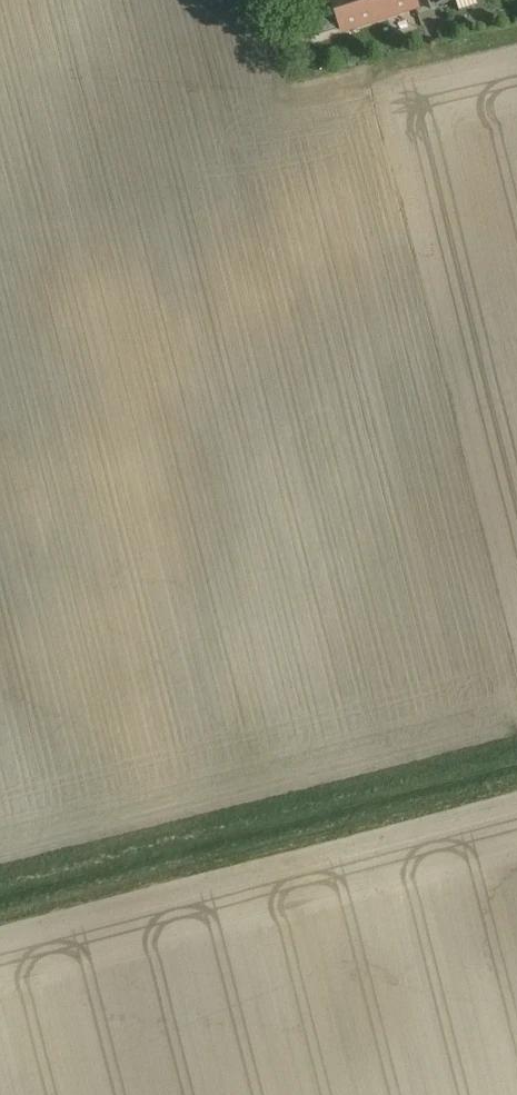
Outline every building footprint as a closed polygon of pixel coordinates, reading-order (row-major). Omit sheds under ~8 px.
[(414,0),(327,0),(309,6),(319,38),(416,7),(414,0)] [(438,9),(464,0),(435,0),(438,9)]
